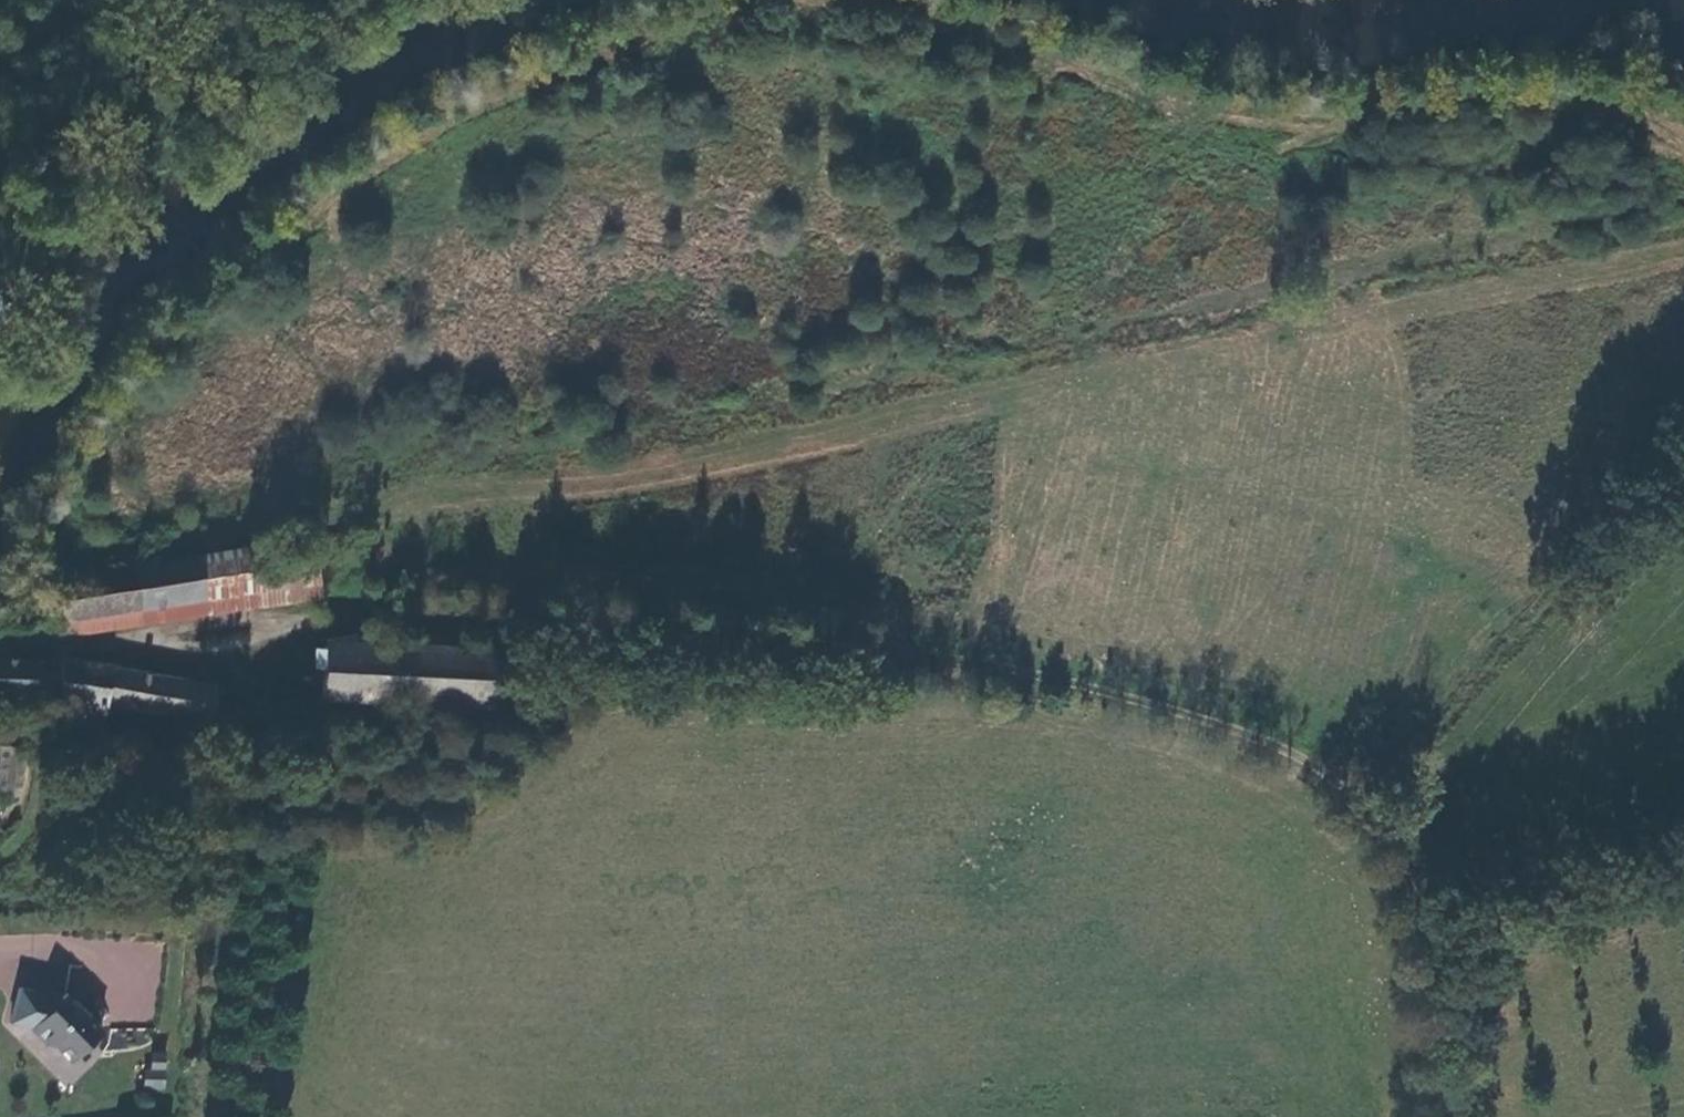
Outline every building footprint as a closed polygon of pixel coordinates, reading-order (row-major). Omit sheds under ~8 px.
[(63,636),(318,596),(312,560),(58,600),(63,636)] [(321,669),(319,700),(490,710),(494,645),(322,635),(321,649),(313,648),(312,669),(321,669)] [(0,657),(0,701),(53,705),(51,725),(103,731),(105,708),(213,724),(219,684),(218,684),(220,668),(184,663),(182,677),(110,665),(59,658),(59,661),(0,657)] [(25,748),(0,745),(0,796),(20,798),(25,748)] [(104,1029),(61,991),(55,997),(18,987),(7,1024),(28,1029),(43,1046),(55,1048),(72,1063),(104,1029)]
